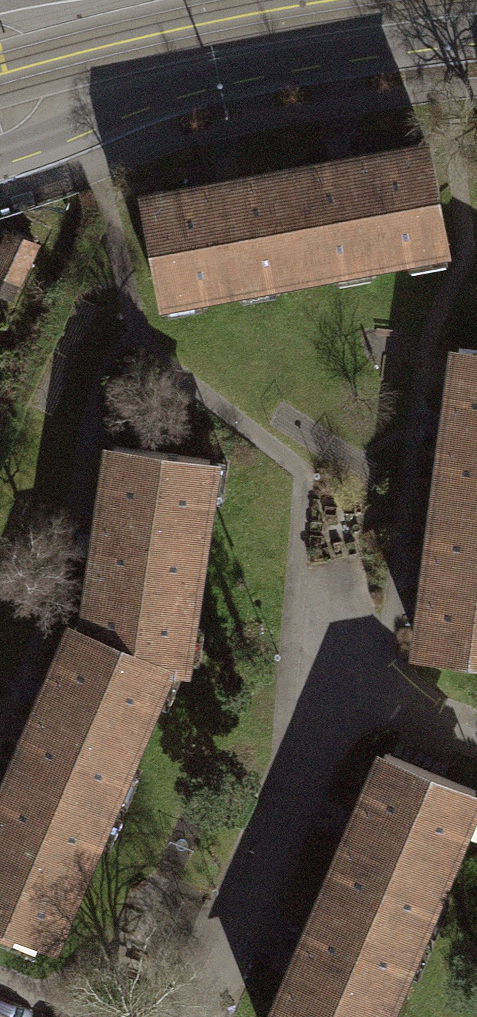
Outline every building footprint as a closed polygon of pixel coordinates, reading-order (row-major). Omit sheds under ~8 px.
[(284,172),(303,269),(407,249),(406,244),(444,237),(427,146),(354,159),(354,156),(341,158),(327,161),(328,164),(284,172)] [(199,289),(303,269),(284,172),(241,180),(240,176),(227,179),(214,181),(215,185),(142,199),(159,290),(197,283),(199,289)] [(10,233),(0,254),(0,271),(20,280),(36,245),(10,233)] [(458,348),(439,500),(476,504),(476,350),(458,348)] [(113,445),(87,630),(165,662),(180,668),(205,496),(200,496),(205,462),(210,462),(210,458),(113,445)] [(439,500),(420,652),(476,659),(476,504),(439,500)] [(107,802),(165,662),(87,630),(75,624),(16,764),(107,802)] [(416,931),(475,789),(385,752),(326,894),(416,931)] [(107,802),(16,764),(0,803),(0,928),(4,930),(7,924),(48,941),(107,802)] [(416,931),(326,894),(274,1016),(380,1016),(416,931)]
